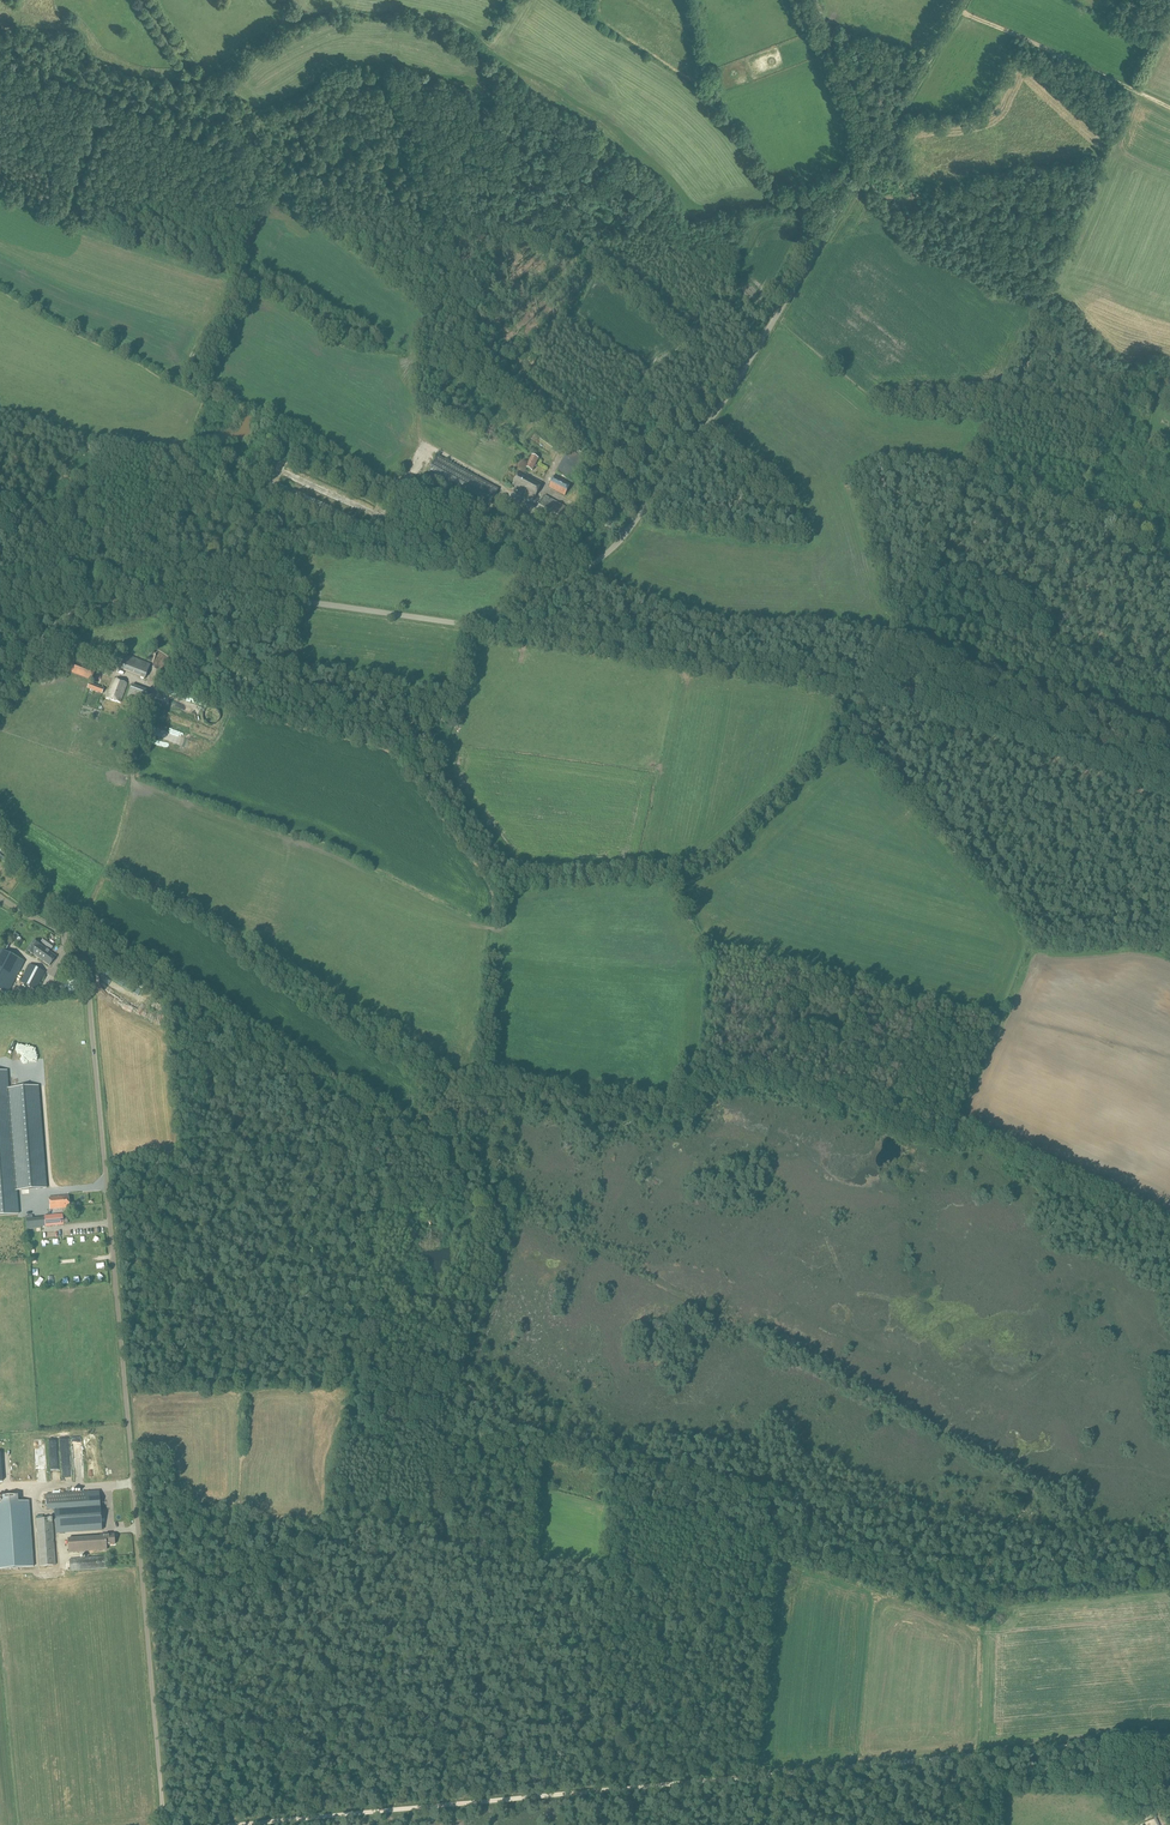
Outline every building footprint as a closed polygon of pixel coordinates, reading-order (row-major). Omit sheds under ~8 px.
[(467,455),(472,440),(466,438),(461,453),(467,455)] [(570,445),(557,472),(573,480),(586,453),(570,445)] [(430,472),(489,506),(498,489),(440,455),(430,472)] [(533,471),(538,459),(532,456),(526,468),(533,471)] [(408,478),(417,469),(413,464),(403,474),(408,478)] [(542,483),(520,472),(513,486),(534,497),(542,483)] [(572,483),(556,474),(549,487),(565,496),(572,483)] [(523,511),(548,524),(562,532),(574,510),(545,495),(538,508),(527,502),(523,511)] [(150,665),(123,654),(118,668),(145,678),(150,665)] [(71,673),(91,681),(96,669),(75,661),(71,673)] [(127,684),(114,679),(106,697),(120,703),(127,684)] [(89,683),(88,687),(87,689),(102,694),(104,688),(89,683)] [(186,738),(176,735),(177,732),(158,727),(156,736),(185,743),(186,738)] [(34,939),(27,950),(33,955),(33,954),(43,961),(45,957),(44,956),(47,952),(46,951),(47,950),(45,949),(46,949),(39,944),(40,943),(34,939)] [(8,994),(25,961),(0,949),(0,990),(8,994)] [(45,957),(43,961),(49,965),(56,956),(46,949),(45,949),(47,950),(46,951),(47,952),(44,956),(45,957)] [(66,955),(55,977),(63,982),(75,959),(66,955)] [(29,964),(20,981),(35,989),(44,972),(29,964)] [(67,982),(64,982),(65,993),(67,993),(67,994),(75,993),(74,989),(73,984),(74,984),(73,980),(67,981),(67,982)] [(8,1088),(7,1071),(0,1071),(0,1215),(18,1214),(16,1190),(22,1190),(22,1194),(29,1193),(29,1189),(46,1188),(38,1086),(8,1088)] [(49,1197),(50,1209),(69,1208),(68,1196),(49,1197)] [(62,1214),(44,1216),(45,1217),(46,1226),(63,1224),(63,1218),(62,1214)] [(32,1216),(26,1216),(27,1229),(41,1228),(46,1227),(46,1226),(45,1217),(32,1218),(32,1216)] [(74,1480),(84,1479),(84,1469),(74,1469),(74,1480)] [(46,1495),(47,1510),(54,1510),(56,1533),(102,1530),(99,1491),(46,1495)] [(33,1567),(29,1501),(18,1502),(18,1495),(1,1496),(1,1503),(0,1503),(0,1569),(33,1567)] [(55,1563),(53,1524),(52,1517),(36,1518),(39,1564),(55,1563)] [(106,1534),(106,1535),(67,1538),(69,1553),(107,1550),(106,1545),(115,1544),(114,1534),(106,1534)] [(107,1556),(80,1558),(72,1559),(73,1571),(108,1568),(107,1556)]
